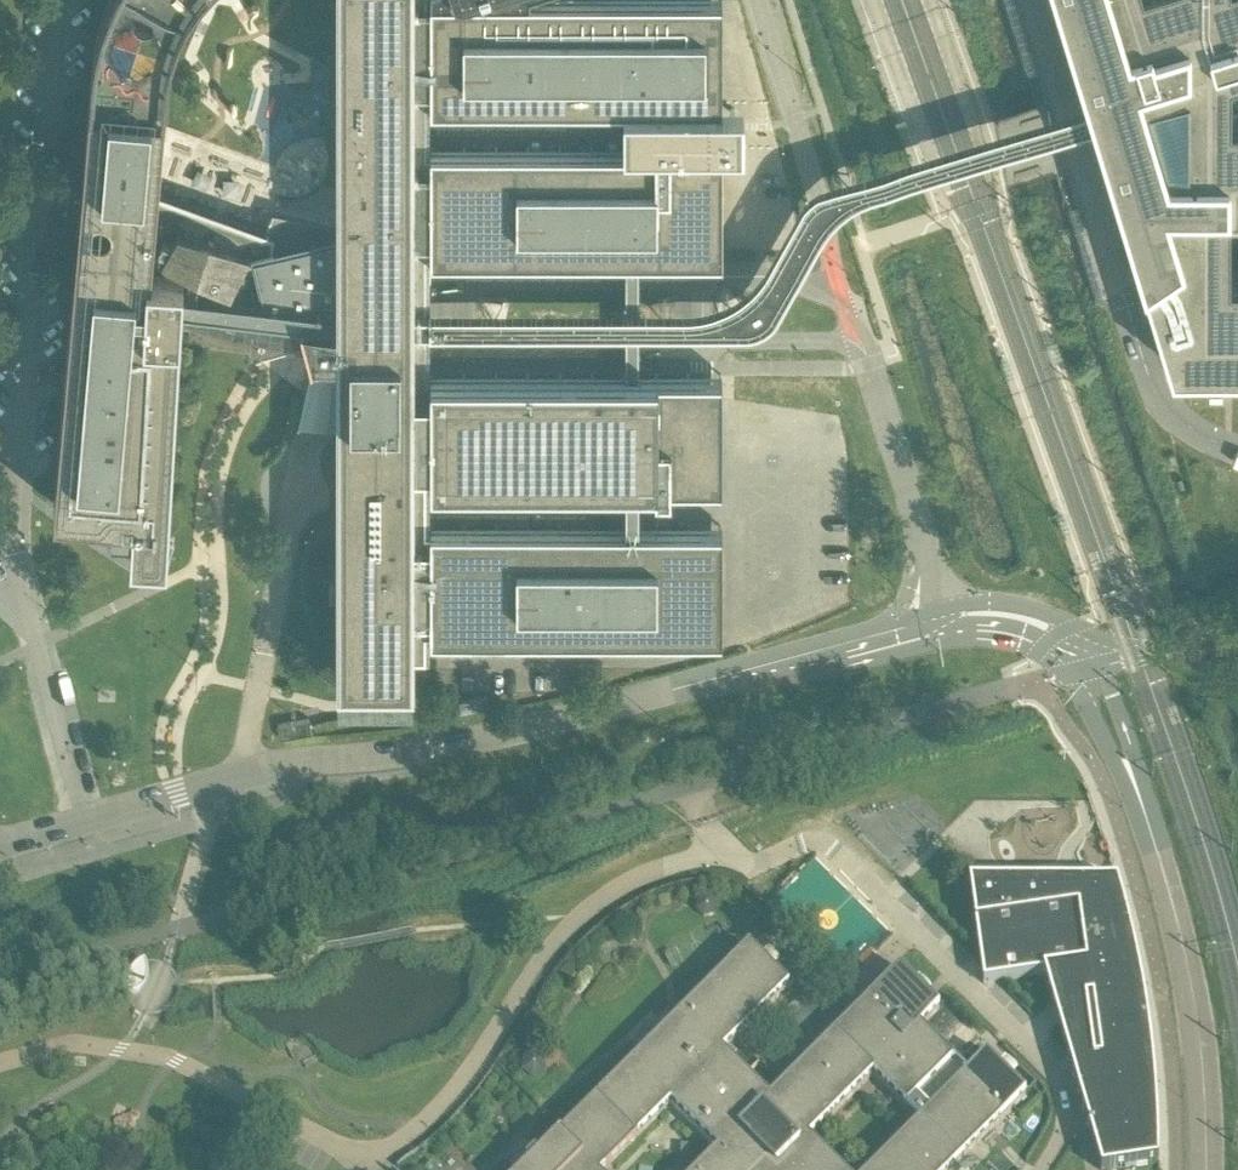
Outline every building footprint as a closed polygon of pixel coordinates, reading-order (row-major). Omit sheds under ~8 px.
[(93,58),(92,64),(73,285),(54,504),(70,506),(94,508),(109,509),(111,509),(110,521),(132,523),(132,527),(132,530),(132,532),(131,543),(131,545),(131,546),(131,550),(134,550),(137,550),(159,551),(164,552),(167,552),(167,548),(168,544),(169,518),(169,513),(170,496),(171,491),(172,477),(172,472),(173,458),(173,453),(174,440),(174,435),(175,421),(175,416),(176,402),(176,397),(176,394),(177,383),(177,378),(178,364),(178,359),(179,349),(179,345),(180,340),(180,339),(180,334),(180,325),(182,297),(261,306),(258,318),(276,322),(276,324),(276,326),(277,328),(278,329),(279,331),(280,332),(282,333),(284,334),(286,334),(288,334),(290,334),(292,333),(293,331),(295,330),(296,328),(296,326),(306,328),(309,340),(311,348),(312,348),(313,346),(316,346),(305,394),(297,426),(298,426),(299,427),(300,423),(314,425),(328,427),(328,426),(337,428),(337,436),(337,675),(350,675),(388,675),(412,675),(413,675),(413,667),(413,655),(428,655),(428,630),(431,630),(431,633),(432,633),(437,633),(461,633),(466,633),(494,633),(498,633),(525,633),(530,633),(558,633),(562,633),(590,633),(594,633),(622,633),(626,633),(654,633),(658,633),(686,633),(690,634),(718,634),(722,634),(722,629),(722,603),(722,599),(722,598),(722,561),(722,559),(722,555),(722,529),(722,525),(718,525),(691,525),(690,525),(686,525),(658,525),(654,525),(638,525),(638,482),(655,482),(655,489),(670,489),(670,482),(686,482),(690,482),(691,482),(718,482),(722,482),(722,478),(722,452),(722,447),(722,446),(722,409),(722,408),(722,404),(722,399),(722,396),(722,377),(721,373),(717,373),(716,373),(710,373),(708,373),(704,373),(690,373),(685,373),(669,373),(658,373),(653,373),(639,374),(632,374),(631,374),(626,374),(431,376),(431,324),(431,315),(430,306),(430,271),(430,256),(625,255),(632,255),(638,255),(654,255),(658,255),(685,255),(690,255),(691,255),(703,255),(716,255),(718,255),(722,255),(722,251),(722,249),(722,225),(721,220),(722,215),(721,185),(721,181),(721,177),(721,167),(721,151),(721,146),(742,146),(742,104),(721,104),(721,100),(721,74),(721,69),(721,64),(721,34),(721,30),(721,25),(721,0),(337,0),(337,65),(337,104),(337,226),(272,209),(267,228),(158,188),(163,125),(168,71),(169,63),(170,55),(172,47),(174,39),(176,31),(179,24),(182,16),(186,9),(189,2),(190,0),(107,0),(107,1),(104,10),(101,19),(98,29),(96,38),(94,48),(93,58)] [(1090,99),(1092,108),(1095,118),(1144,276),(1171,366),(1196,366),(1237,366),(1237,282),(1229,282),(1229,274),(1229,208),(1229,200),(1237,200),(1237,125),(1230,125),(1230,71),(1230,62),(1237,60),(1237,0),(1059,0),(1090,99)] [(1051,999),(1101,1169),(1108,1169),(1158,1163),(1158,1145),(1158,1130),(1157,1111),(1155,1093),(1154,1077),(1152,1055),(1149,1034),(1146,1011),(1143,992),(1139,973),(1135,954),(1133,942),(1128,923),(1115,874),(969,882),(975,924),(983,983),(997,981),(1044,974),(1051,999)] [(710,896),(699,898),(698,903),(696,908),(704,916),(714,914),(717,903),(710,896)] [(953,1167),(957,1163),(962,1158),(969,1151),(996,1124),(1025,1095),(1026,1094),(1012,1081),(1012,1080),(1003,1071),(1000,1069),(986,1054),(984,1057),(977,1063),(969,1072),(968,1073),(961,1066),(956,1062),(954,1060),(921,1027),(939,1008),(929,998),(925,994),(920,989),(914,982),(900,968),(899,969),(866,1002),(862,1006),(855,1013),(836,1032),(770,1097),(765,1092),(732,1059),(724,1051),(730,1045),(789,985),(788,984),(774,970),(769,965),(763,959),(762,958),(750,946),(749,945),(686,1009),(670,1025),(667,1021),(641,1047),(644,1050),(563,1131),(546,1148),(543,1145),(518,1169),(605,1169),(671,1104),(717,1150),(697,1169),(840,1169),(809,1138),(874,1074),(921,1121),(872,1169),(950,1169),(953,1167)] [(613,953),(613,959),(618,962),(623,959),(622,953),(617,950),(613,953)] [(140,992),(142,990),(144,987),(145,984),(146,983),(146,980),(147,977),(147,974),(147,971),(146,968),(145,965),(144,963),(142,964),(139,966),(136,967),(134,969),(132,972),(130,974),(129,977),(128,980),(127,983),(127,986),(127,989),(127,992),(128,995),(129,998),(132,997),(135,996),(138,994),(140,992)] [(426,1169),(442,1169),(432,1161),(424,1169),(426,1169)]
